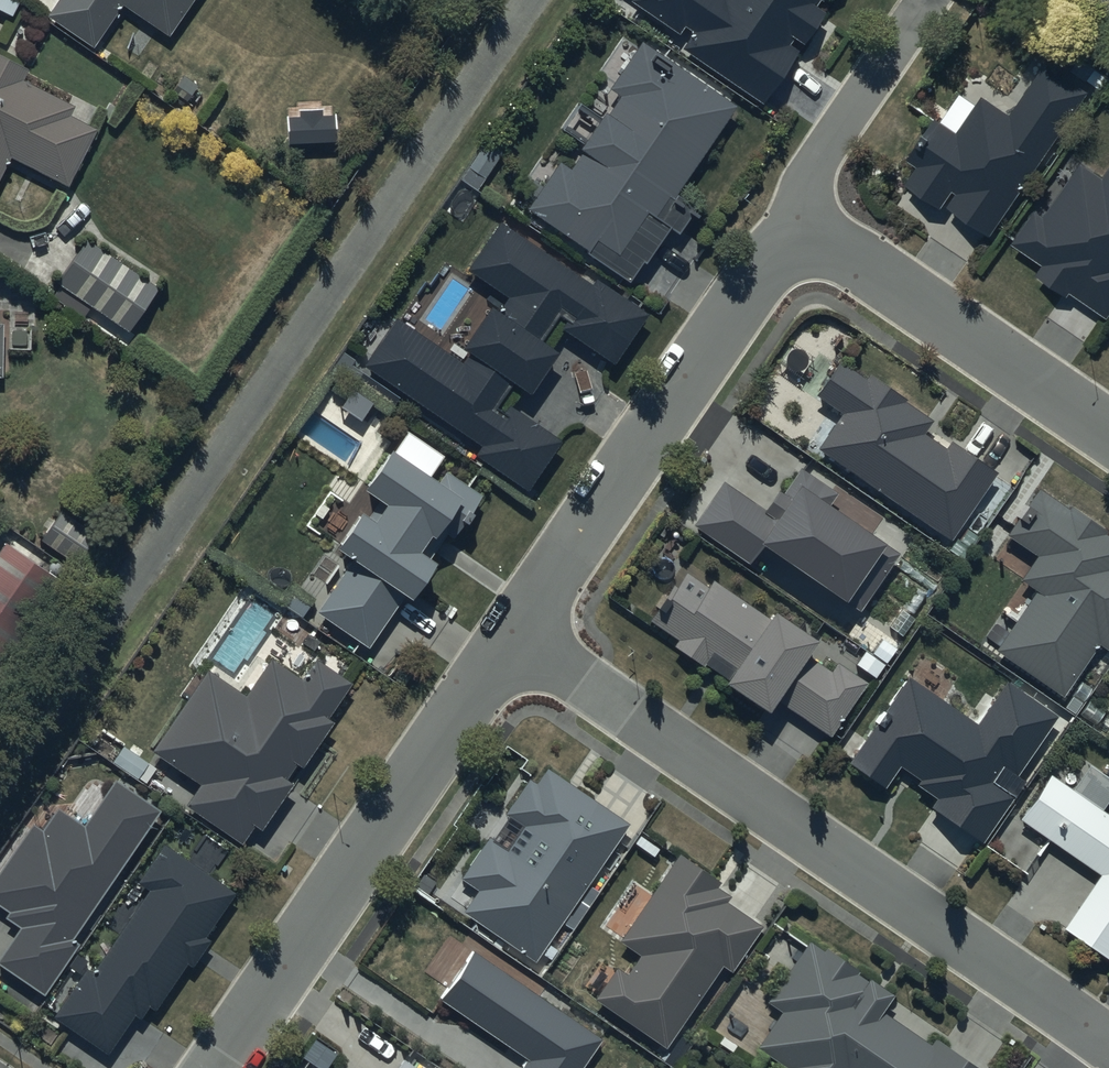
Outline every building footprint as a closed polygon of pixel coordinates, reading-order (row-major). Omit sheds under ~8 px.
[(48,17),(96,49),(122,10),(166,40),(193,0),(60,0),(48,17)] [(760,103),(794,52),(783,44),(790,33),(802,41),(821,13),(812,7),(817,0),(626,0),(625,2),(678,37),(683,29),(690,34),(680,49),(760,103)] [(556,169),(528,213),(641,286),(696,200),(677,188),(733,103),(635,40),(604,87),(615,95),(563,174),(556,169)] [(7,158),(69,187),(95,131),(65,117),(71,102),(22,79),(28,64),(0,51),(0,174),(7,158)] [(910,162),(918,168),(907,184),(929,201),(934,194),(989,234),(1093,92),(1050,60),(1005,121),(963,90),(910,162)] [(1076,160),(1019,242),(1041,256),(1034,266),(1103,313),(1108,304),(1108,160),(1098,175),(1076,160)] [(469,452),(529,489),(558,442),(503,408),(516,387),(538,400),(565,356),(544,344),(555,326),(617,364),(647,314),(502,226),(474,272),(503,290),(461,359),(394,318),(363,370),(474,442),(469,452)] [(89,236),(56,284),(126,332),(159,284),(89,236)] [(807,446),(954,538),(994,475),(926,431),(933,419),(841,361),(818,398),(832,407),(807,446)] [(316,607),(366,641),(399,592),(411,600),(435,564),(429,561),(446,535),(453,538),(480,498),(446,475),(438,487),(390,454),(365,491),(388,506),(375,525),(361,516),(339,549),(350,557),(316,607)] [(902,560),(828,504),(835,495),(807,473),(772,519),(723,482),(692,522),(747,564),(763,542),(860,615),(902,560)] [(982,639),(1063,696),(1097,648),(1108,656),(1108,655),(1108,536),(1045,491),(1003,550),(1021,563),(1014,571),(1035,586),(1007,626),(997,619),(982,639)] [(75,562),(94,533),(64,512),(44,541),(75,562)] [(0,549),(0,652),(54,577),(5,541),(0,549)] [(660,624),(674,633),(669,641),(771,711),(778,700),(829,735),(866,683),(713,577),(708,585),(694,575),(660,624)] [(305,682),(271,658),(244,696),(208,670),(152,750),(196,781),(183,799),(247,845),(335,720),(328,715),(349,686),(318,663),(305,682)] [(983,838),(1012,797),(1005,792),(1056,719),(1003,684),(976,724),(910,678),(851,764),(882,786),(896,766),(916,779),(910,788),(983,838)] [(523,781),(503,810),(520,821),(523,841),(480,848),(461,874),(468,913),(533,960),(629,826),(543,765),(529,785),(523,781)] [(1071,786),(1051,774),(1019,824),(1099,876),(1063,931),(1108,961),(1108,808),(1105,806),(1108,799),(1108,780),(1085,765),(1071,786)] [(31,820),(0,868),(0,910),(24,925),(0,962),(0,982),(36,1005),(160,811),(112,780),(83,825),(56,808),(44,828),(31,820)] [(238,890),(211,873),(224,851),(204,838),(194,854),(170,839),(56,1017),(114,1055),(147,1004),(159,1012),(238,890)] [(628,950),(593,999),(667,1051),(760,919),(675,858),(616,942),(628,950)] [(883,1010),(892,997),(791,931),(773,957),(787,966),(768,996),(785,1008),(757,1052),(781,1067),(971,1067),(883,1010)] [(601,1038),(474,951),(440,1000),(530,1061),(525,1067),(580,1067),(601,1038)] [(398,1055),(389,1067),(418,1067),(398,1055)]
